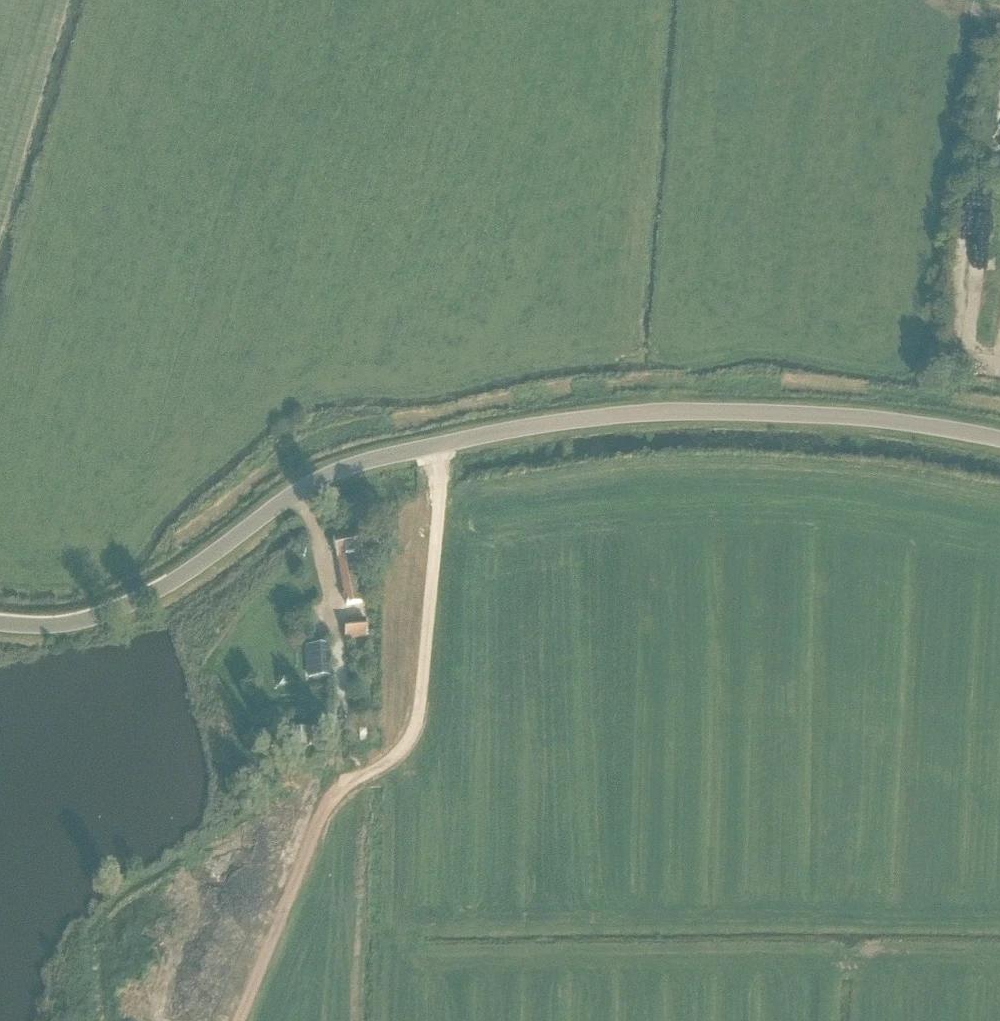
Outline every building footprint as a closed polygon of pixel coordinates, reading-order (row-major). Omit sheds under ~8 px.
[(367,554),(369,553),(365,531),(332,537),(336,559),(337,559),(346,605),(362,602),(359,590),(355,591),(350,566),(369,562),(367,554)] [(342,621),(343,639),(364,639),(364,619),(342,621)] [(328,647),(306,648),(308,677),(330,676),(328,647)] [(259,732),(261,754),(270,754),(269,732),(259,732)]
